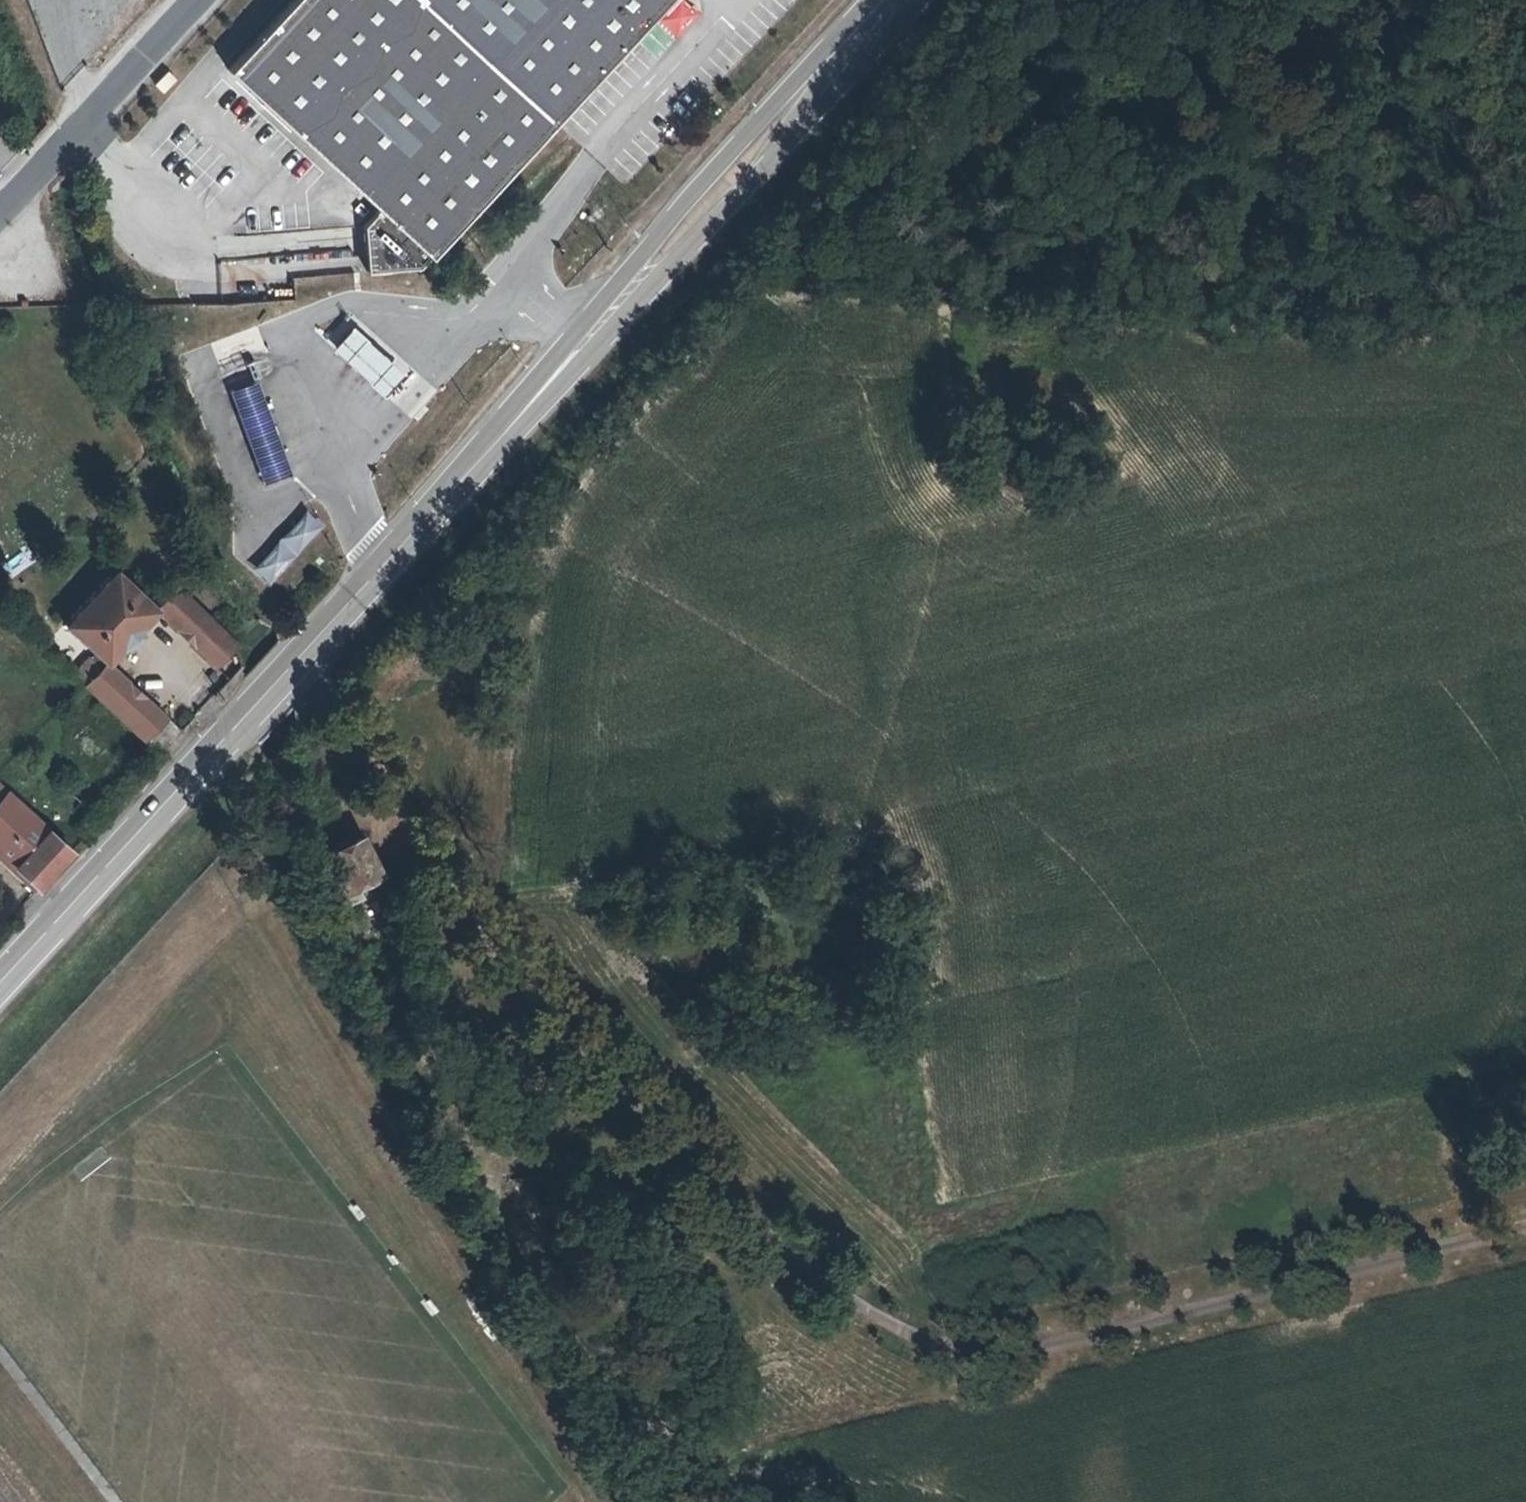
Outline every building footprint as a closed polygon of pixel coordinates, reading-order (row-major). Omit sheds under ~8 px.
[(184,111),(286,205),(385,297),(660,0),(287,0),(184,111)] [(249,564),(269,582),(322,523),(303,506),(263,551),(262,550),(249,564)] [(239,557),(251,567),(270,545),(258,534),(239,557)] [(65,622),(105,660),(157,608),(116,570),(65,622)] [(176,588),(157,608),(216,664),(235,644),(176,588)] [(181,733),(105,660),(100,666),(89,656),(74,672),(161,755),(181,733)] [(3,845),(1,848),(39,884),(71,851),(29,811),(6,790),(0,783),(0,843),(3,845)] [(326,856),(317,861),(330,890),(340,885),(341,888),(354,882),(377,871),(361,837),(325,854),(326,856)] [(361,896),(354,882),(341,888),(340,885),(330,890),(317,861),(305,866),(316,900),(331,933),(342,928),(333,910),(361,896)]
